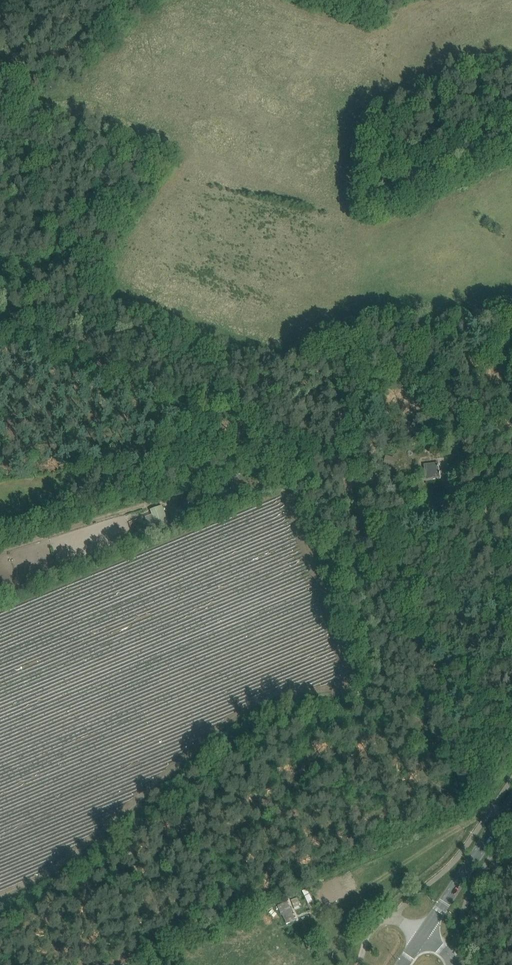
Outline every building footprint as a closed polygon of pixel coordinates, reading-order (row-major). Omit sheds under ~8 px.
[(395,458),(390,456),(386,455),(383,464),(393,467),(393,464),(395,458)] [(439,463),(425,465),(426,478),(440,476),(440,479),(441,479),(440,475),(441,475),(441,472),(440,472),(439,463)] [(150,510),(156,524),(168,520),(162,505),(150,510)] [(313,902),(307,889),(303,891),(309,904),(313,902)] [(292,900),(295,910),(300,908),(302,912),(303,912),(298,898),(292,900)] [(296,920),(288,901),(278,905),(281,915),(283,914),(286,924),(296,920)]
